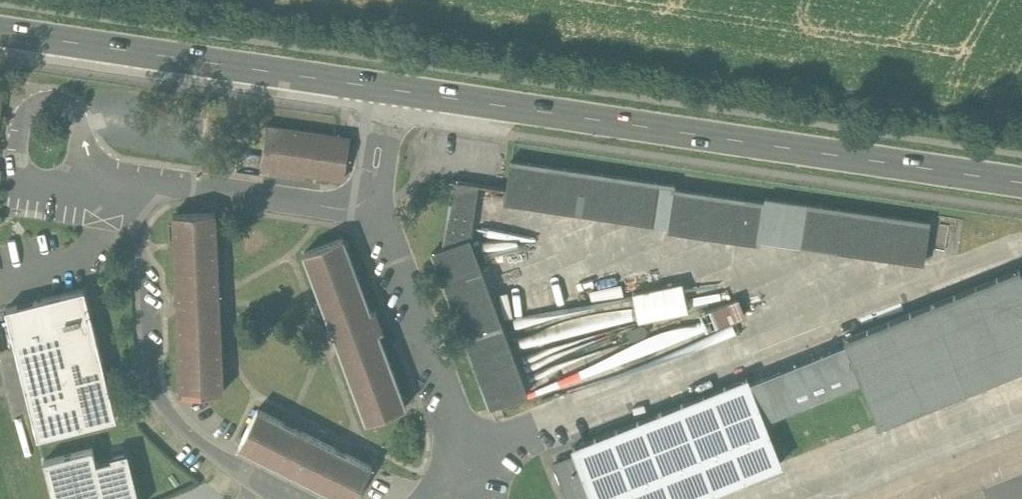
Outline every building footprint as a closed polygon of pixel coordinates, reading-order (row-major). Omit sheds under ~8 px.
[(339,135),(267,125),(261,166),(333,177),(334,168),(345,167),(348,148),(338,144),(339,135)] [(370,171),(380,172),(381,163),(380,160),(377,158),(373,159),(371,162),(370,171)] [(759,238),(923,262),(928,223),(765,199),(765,202),(673,189),(674,185),(511,161),(510,161),(504,200),(668,224),(667,229),(759,242),(759,238)] [(476,186),(452,182),(442,248),(430,253),(489,408),(527,394),(468,238),(476,186)] [(222,392),(214,212),(172,214),(180,394),(222,392)] [(371,313),(343,238),(303,252),(367,422),(406,407),(378,333),(383,331),(376,311),(371,313)] [(749,385),(764,422),(862,383),(879,425),(1021,368),(1021,278),(1019,271),(845,340),(847,346),(749,385)] [(116,419),(84,290),(6,310),(38,438),(116,419)] [(701,309),(707,328),(745,316),(738,296),(701,309)] [(764,422),(749,385),(746,379),(573,449),(575,457),(592,498),(694,498),(781,464),(764,422)] [(257,409),(238,447),(340,498),(356,498),(372,468),(257,409)] [(53,498),(139,498),(127,453),(111,457),(111,460),(96,464),(92,450),(43,462),(53,498)] [(575,457),(553,465),(563,489),(567,498),(592,498),(575,457)]
